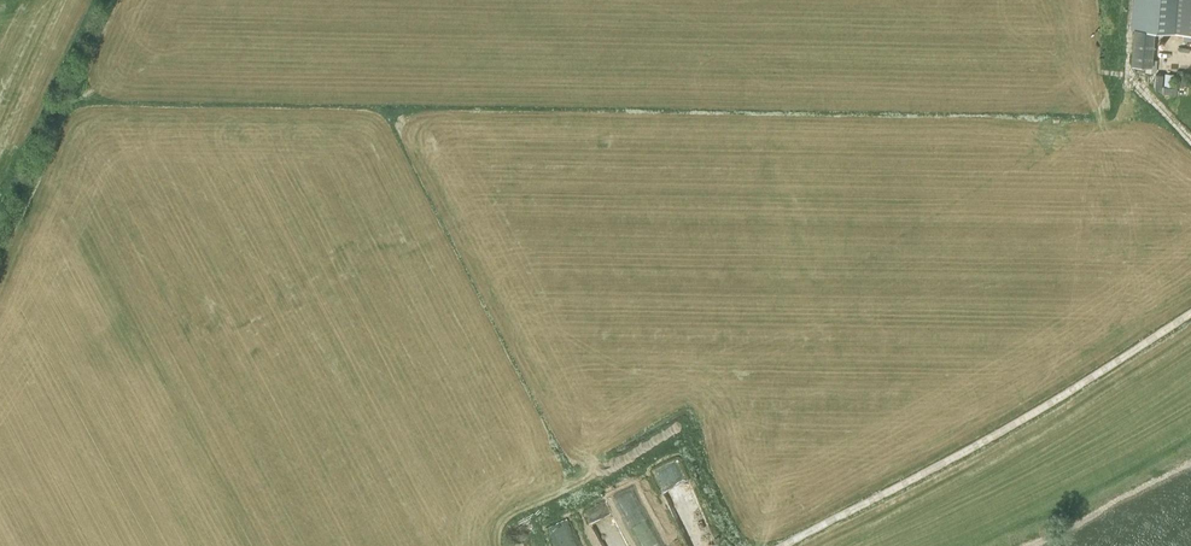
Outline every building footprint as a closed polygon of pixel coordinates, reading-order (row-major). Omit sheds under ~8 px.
[(1133,29),(1135,29),(1132,65),(1152,67),(1155,31),(1190,33),(1190,0),(1136,0),(1133,29)] [(1175,84),(1175,72),(1163,72),(1163,84),(1175,84)] [(1189,73),(1177,72),(1175,85),(1188,86),(1189,73)] [(656,475),(674,511),(691,502),(672,466),(656,475)] [(611,499),(637,545),(663,545),(632,488),(611,499)] [(607,517),(607,508),(593,508),(593,516),(607,517)]
